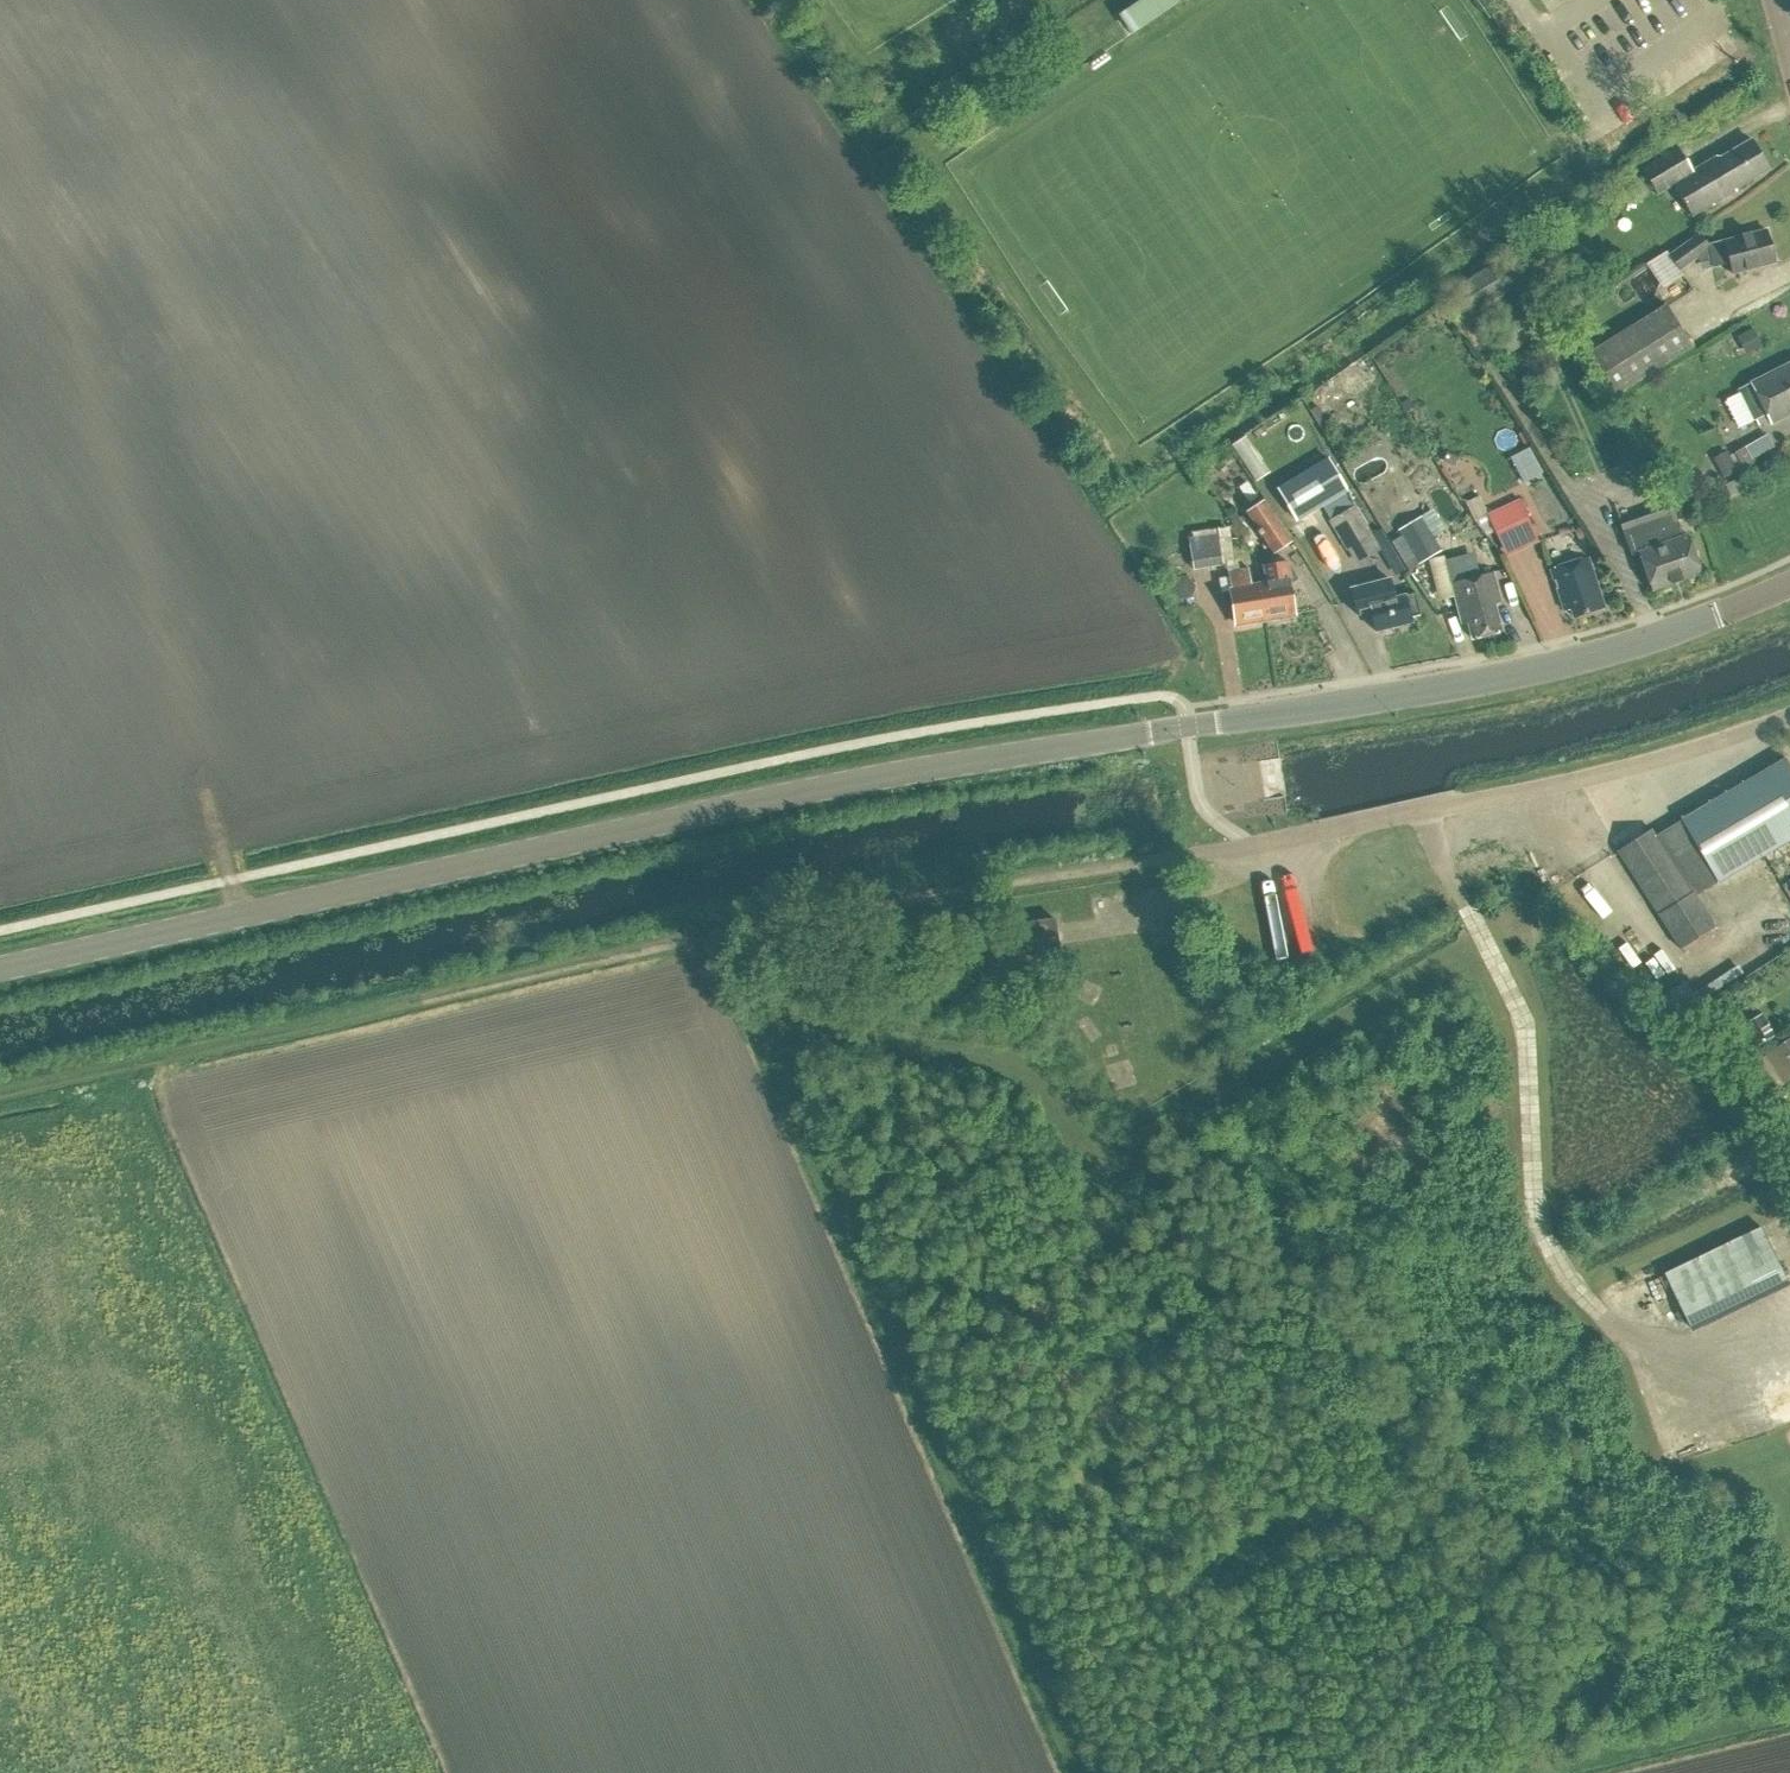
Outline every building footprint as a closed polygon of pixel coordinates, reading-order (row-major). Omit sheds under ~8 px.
[(1126,41),(1174,9),(1168,0),(1144,0),(1112,21),(1126,41)] [(1736,189),(1770,168),(1751,138),(1695,172),(1679,146),(1642,168),(1658,194),(1673,185),(1693,217),(1713,205),(1714,205),(1737,191),(1736,189)] [(1698,258),(1701,263),(1710,260),(1713,267),(1730,262),(1734,275),(1776,263),(1767,230),(1708,246),(1703,249),(1694,238),(1671,255),(1681,270),(1698,258)] [(1652,275),(1671,263),(1658,244),(1639,256),(1652,275)] [(1456,289),(1472,313),(1529,276),(1513,251),(1456,289)] [(1668,307),(1592,356),(1618,396),(1694,348),(1668,307)] [(1735,338),(1743,357),(1761,348),(1753,330),(1735,338)] [(1318,391),(1308,400),(1317,411),(1370,368),(1352,346),(1309,381),(1318,391)] [(1751,382),(1751,384),(1738,390),(1754,421),(1766,414),(1772,424),(1789,415),(1789,363),(1751,382)] [(1765,435),(1744,448),(1751,459),(1772,446),(1765,435)] [(1529,448),(1510,458),(1523,483),(1542,473),(1529,448)] [(1735,453),(1745,470),(1753,465),(1743,448),(1735,453)] [(1446,452),(1442,462),(1454,467),(1458,457),(1446,452)] [(1327,459),(1276,490),(1295,522),(1347,491),(1327,459)] [(1519,500),(1487,515),(1495,533),(1527,517),(1519,500)] [(1264,502),(1246,515),(1273,554),(1292,541),(1264,502)] [(1650,584),(1653,592),(1703,575),(1700,567),(1701,567),(1692,541),(1691,541),(1687,534),(1684,535),(1673,506),(1621,524),(1632,556),(1640,553),(1641,558),(1640,558),(1649,585),(1650,584)] [(1380,553),(1356,509),(1328,525),(1353,568),(1380,553)] [(1401,529),(1422,562),(1444,548),(1423,515),(1401,529)] [(1536,537),(1527,517),(1517,522),(1526,542),(1536,537)] [(1189,538),(1194,570),(1224,565),(1219,533),(1189,538)] [(1589,557),(1550,569),(1564,611),(1572,609),(1575,618),(1599,610),(1596,601),(1603,598),(1589,557)] [(1258,581),(1265,622),(1298,617),(1293,588),(1302,584),(1292,565),(1288,566),(1287,559),(1265,563),(1268,579),(1258,581)] [(1229,587),(1235,627),(1265,622),(1258,581),(1252,582),(1250,567),(1228,570),(1231,586),(1229,587)] [(1467,624),(1472,639),(1504,631),(1497,605),(1500,602),(1502,602),(1494,570),(1451,583),(1462,625),(1467,624)] [(1372,612),(1377,632),(1413,623),(1412,618),(1422,616),(1417,594),(1396,599),(1391,579),(1352,588),(1358,615),(1372,612)] [(1783,760),(1677,824),(1715,888),(1789,843),(1789,771),(1783,760)] [(1617,851),(1680,948),(1681,948),(1681,947),(1714,927),(1651,829),(1617,851)] [(1060,951),(1057,930),(1055,919),(1012,925),(1017,958),(1060,952),(1060,951)] [(1701,989),(1690,996),(1682,985),(1658,1002),(1674,1026),(1699,1010),(1698,1008),(1709,1001),(1701,989)] [(1773,1035),(1760,1012),(1742,1022),(1755,1045),(1773,1035)] [(1765,1054),(1783,1082),(1789,1078),(1789,1038),(1765,1054)] [(1743,1306),(1721,1322),(1729,1333),(1751,1317),(1743,1306)]
